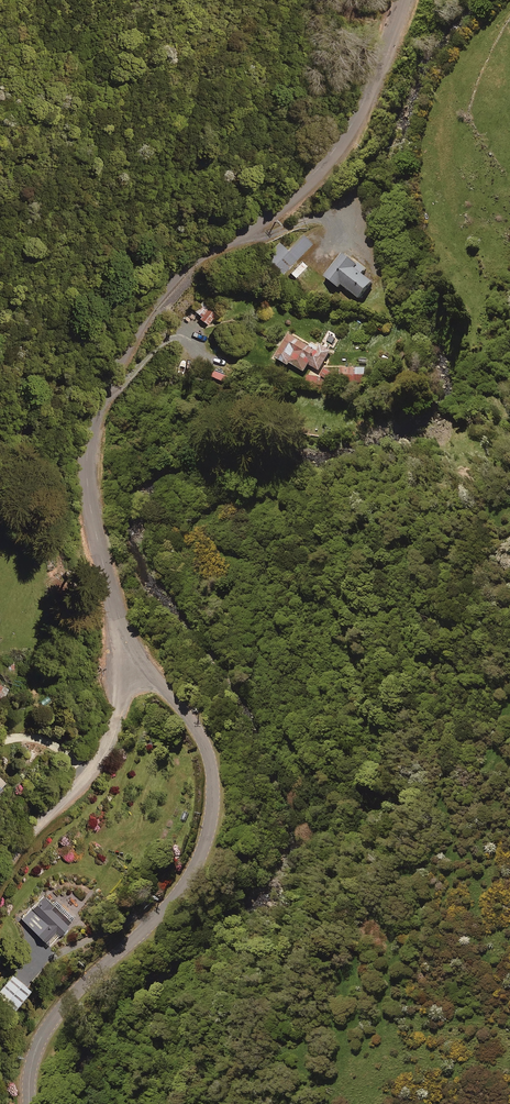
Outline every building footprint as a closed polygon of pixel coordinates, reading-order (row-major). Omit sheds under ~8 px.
[(312,244),(303,236),(289,252),(279,243),(265,258),(283,275),(312,244)] [(365,272),(344,255),(326,278),(340,290),(343,286),(361,301),(374,284),(362,275),(365,272)] [(307,266),(301,261),(290,273),(296,279),(307,266)] [(207,303),(197,315),(201,318),(200,319),(208,325),(218,312),(207,303)] [(312,347),(291,334),(276,359),(290,367),(291,365),(305,374),(310,366),(320,372),(332,351),(316,341),(312,347)] [(391,359),(383,354),(379,362),(387,367),(391,359)] [(331,372),(326,368),(321,376),(333,384),(342,371),(335,366),(331,372)] [(366,368),(343,368),(342,384),(365,384),(366,368)] [(14,665),(6,665),(6,675),(14,675),(14,665)] [(8,688),(0,684),(0,706),(8,688)] [(151,854),(143,844),(138,848),(146,858),(151,854)] [(22,920),(48,947),(59,936),(60,938),(70,929),(69,927),(75,920),(49,893),(22,920)] [(14,976),(0,991),(0,1000),(13,1012),(32,992),(14,976)]
